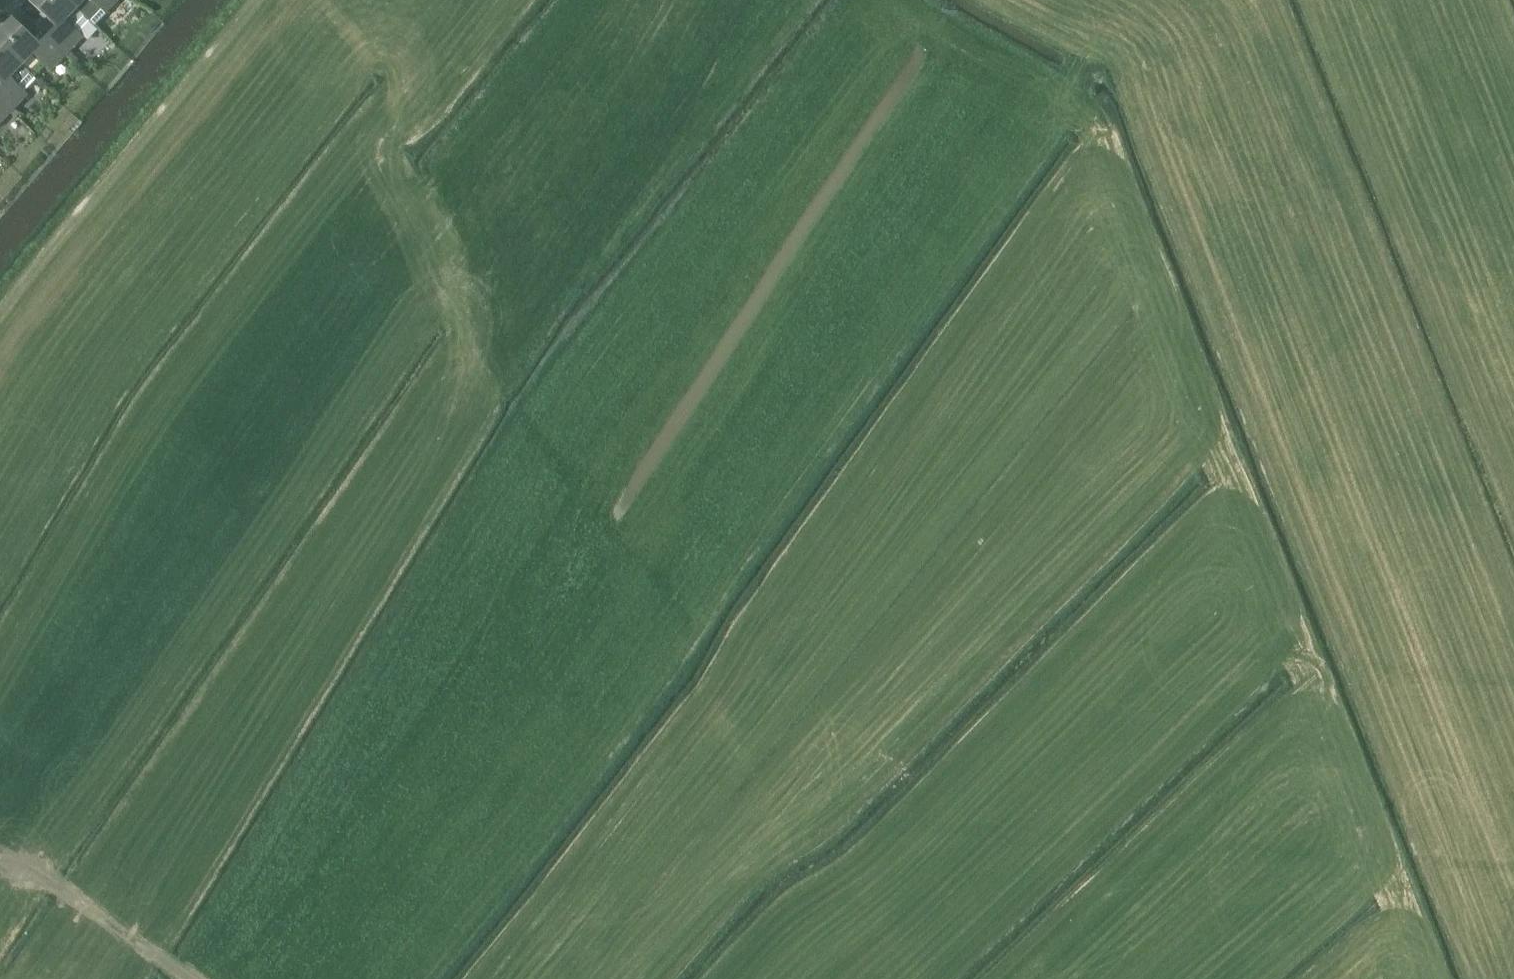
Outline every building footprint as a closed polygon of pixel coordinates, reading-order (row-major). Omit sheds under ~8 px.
[(49,34),(68,53),(85,36),(79,31),(89,21),(90,22),(92,21),(70,0),(30,0),(57,26),(49,34)] [(92,21),(95,24),(118,0),(70,0),(92,21)] [(0,31),(0,44),(23,65),(35,54),(51,70),(68,53),(49,34),(40,44),(13,17),(0,31)] [(14,110),(30,94),(24,88),(35,77),(23,65),(0,44),(0,82),(2,84),(0,86),(0,98),(14,110)] [(14,110),(0,98),(0,124),(14,110)]
